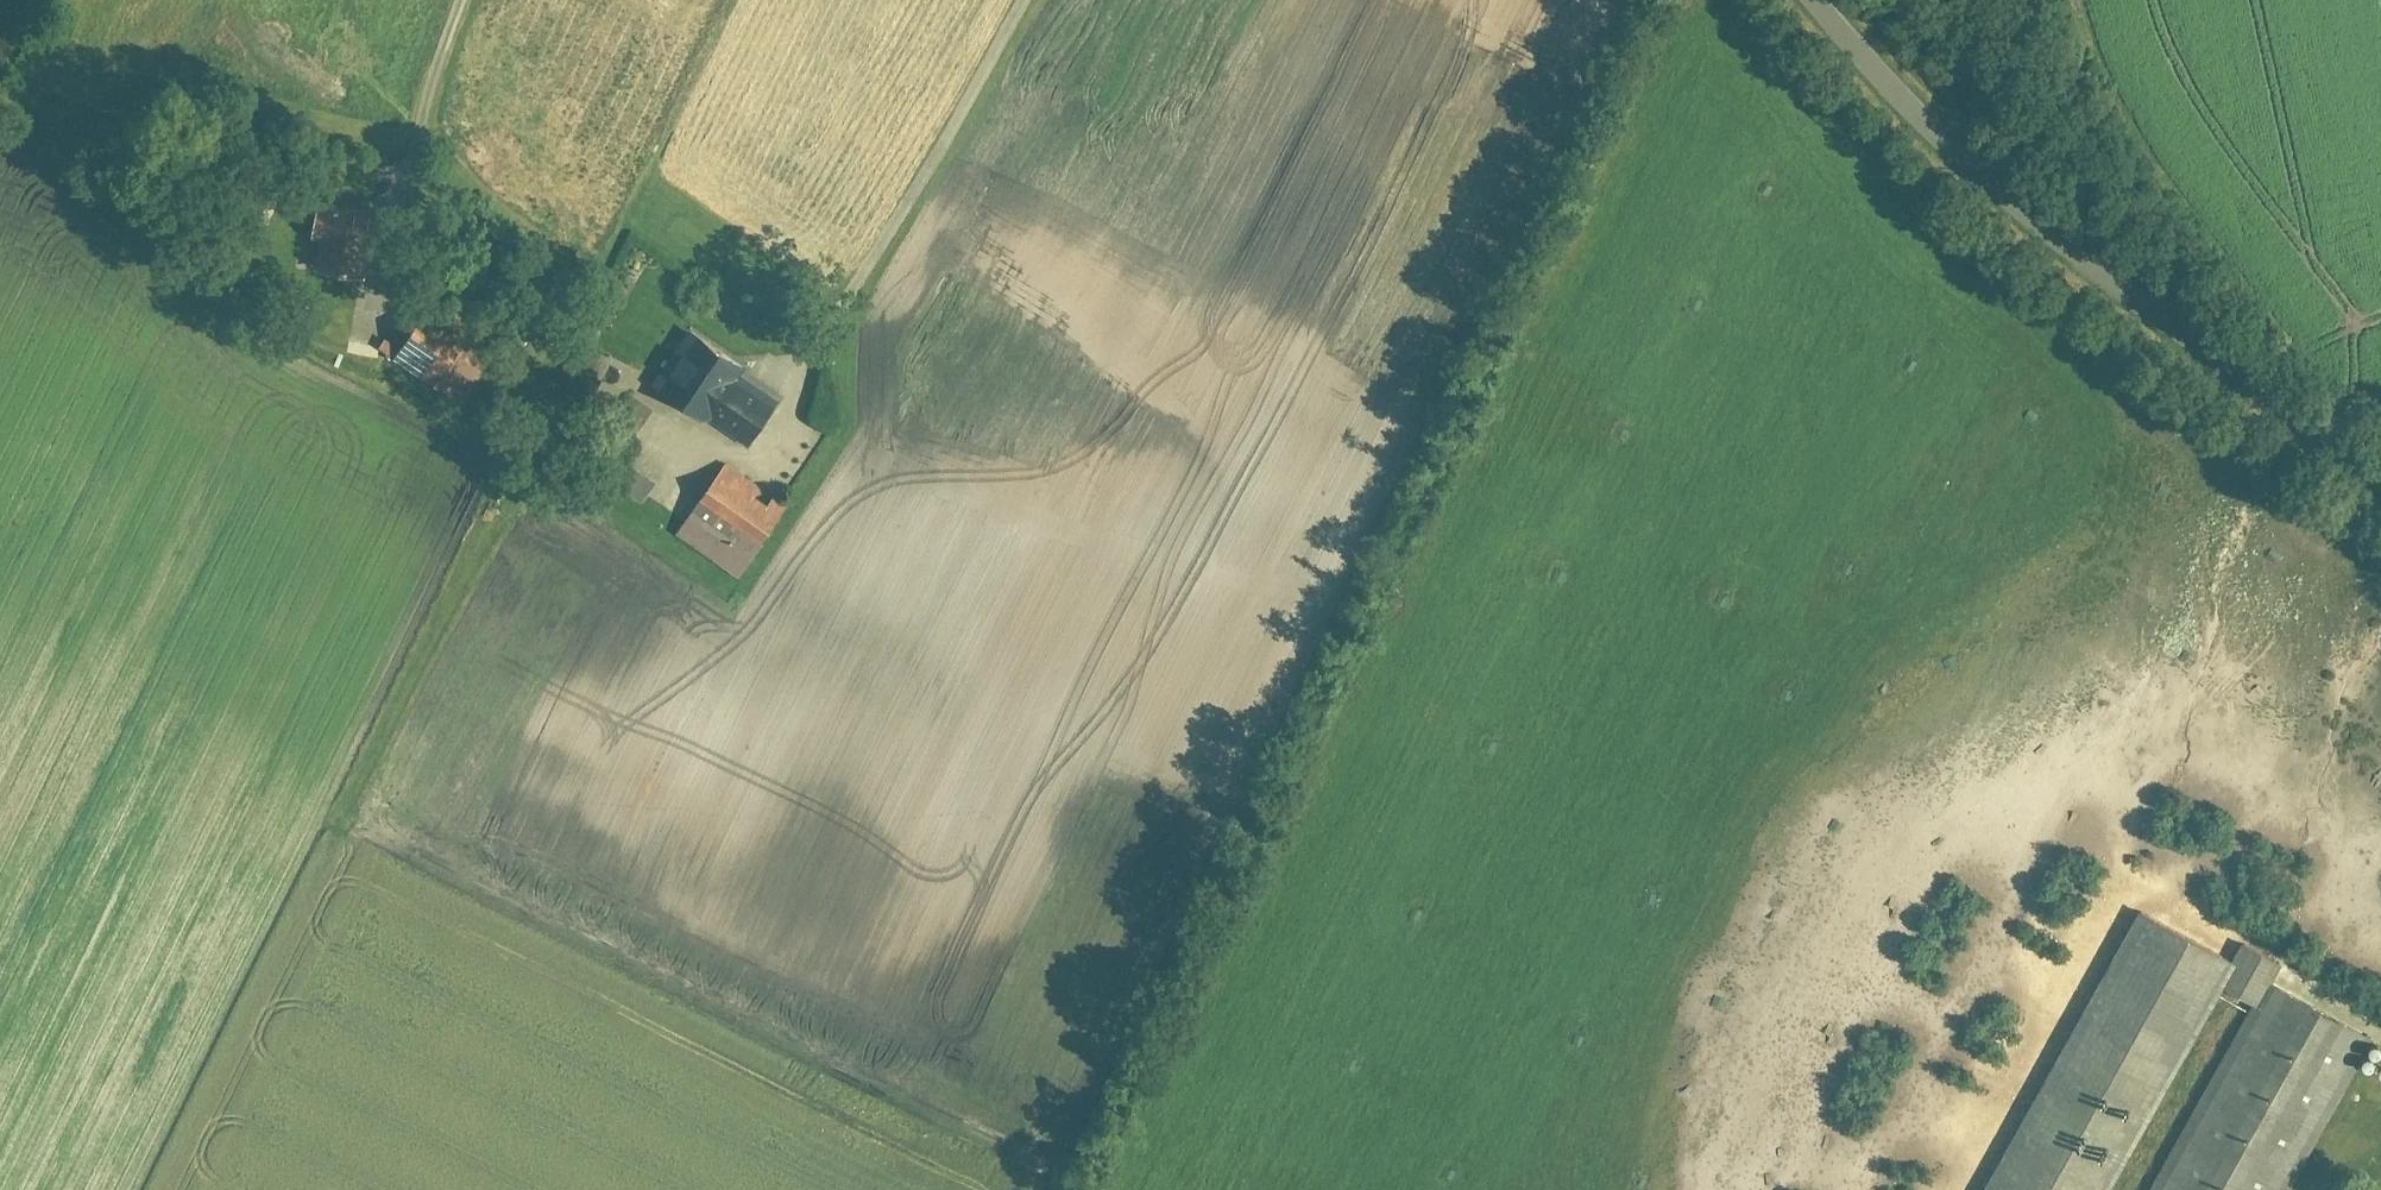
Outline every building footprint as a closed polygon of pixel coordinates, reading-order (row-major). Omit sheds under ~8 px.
[(326,196),(317,257),(389,268),(399,207),(326,196)] [(433,317),(405,365),(467,401),(495,352),(433,317)] [(716,334),(671,394),(754,456),(799,396),(716,334)] [(635,451),(612,487),(644,507),(667,471),(635,451)] [(721,481),(682,534),(746,581),(784,528),(721,481)] [(2223,961),(2130,913),(1987,1189),(2105,1189),(2223,961)] [(2375,1053),(2255,989),(2149,1189),(2302,1189),(2375,1053)]
